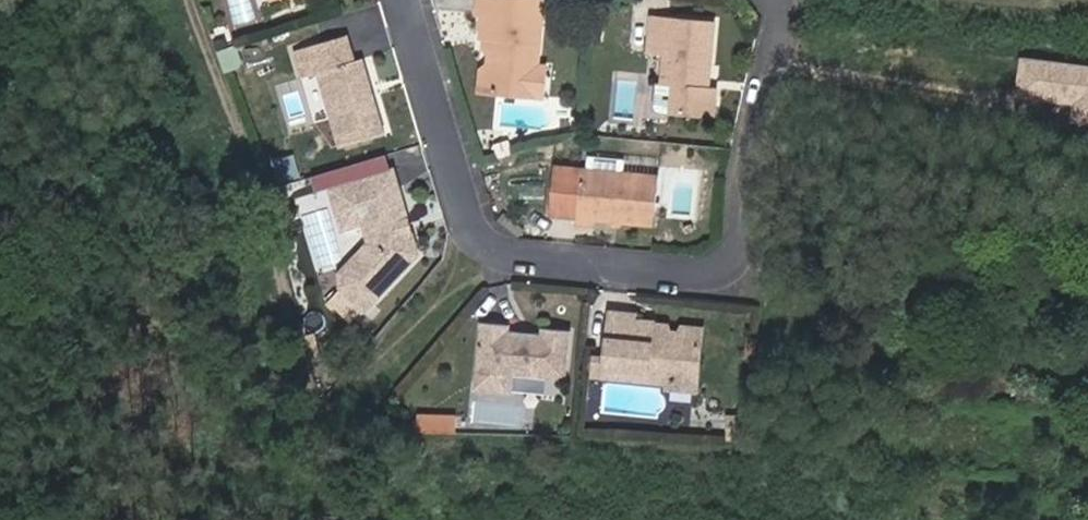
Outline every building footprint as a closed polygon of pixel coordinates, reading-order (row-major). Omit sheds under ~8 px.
[(535,65),(542,0),(477,0),(476,11),(481,12),(479,34),(482,35),(497,36),(495,48),(487,47),(482,85),(527,91),(530,64),(535,65)] [(709,86),(716,22),(651,16),(647,51),(664,53),(661,82),(656,82),(653,105),(656,110),(668,112),(714,117),(717,87),(709,86)] [(361,84),(369,82),(361,53),(350,56),(343,31),(291,46),(298,71),(316,66),(337,143),(381,129),(371,90),(363,92),(361,84)] [(497,36),(482,35),(481,46),(487,47),(495,48),(497,36)] [(542,65),(535,65),(530,64),(527,91),(539,92),(542,65)] [(371,90),(369,82),(361,84),(363,92),(371,90)] [(322,171),(327,187),(390,169),(386,152),(322,171)] [(648,227),(653,178),(618,174),(619,160),(583,156),(582,170),(548,167),(542,216),(570,219),(569,225),(590,227),(591,221),(648,227)] [(355,211),(359,224),(364,242),(338,273),(337,288),(366,312),(414,254),(407,230),(402,231),(399,219),(404,218),(390,169),(327,187),(334,216),(355,211)] [(338,229),(359,224),(355,211),(334,216),(338,229)] [(402,231),(407,230),(404,218),(399,219),(402,231)] [(601,377),(663,382),(663,379),(691,380),(695,339),(676,337),(662,335),(662,340),(648,339),(649,324),(632,323),(632,317),(607,314),(601,377)] [(529,332),(501,330),(501,323),(472,320),(464,389),(504,393),(506,375),(555,379),(561,328),(530,325),(529,332)] [(663,326),(649,324),(648,339),(662,340),(662,335),(663,326)] [(676,337),(695,339),(696,328),(677,327),(676,337)] [(512,378),(511,389),(560,394),(561,382),(512,378)] [(663,379),(663,382),(662,387),(690,390),(691,380),(663,379)] [(454,433),(454,414),(412,412),(411,432),(454,433)]
